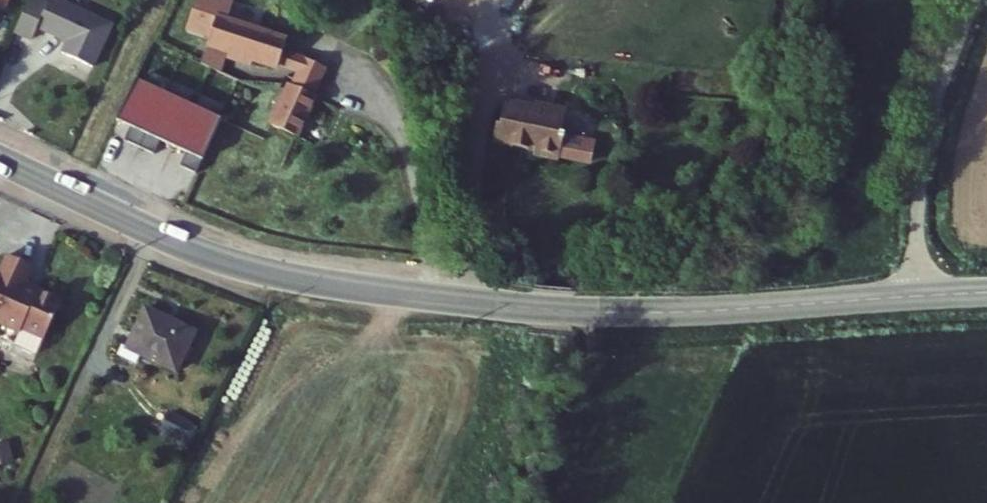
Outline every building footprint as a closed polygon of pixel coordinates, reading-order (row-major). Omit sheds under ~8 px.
[(118,28),(60,0),(53,0),(38,30),(64,44),(57,57),(93,76),(118,28)] [(201,40),(220,46),(226,48),(224,54),(246,62),(248,56),(273,64),(276,57),(281,43),(284,35),(218,13),(222,0),(190,0),(182,21),(205,29),(201,40)] [(214,64),(220,46),(201,40),(195,56),(214,64)] [(311,87),(323,60),(281,43),(276,57),(296,64),(290,78),(311,87)] [(195,167),(219,113),(137,75),(118,115),(131,122),(125,135),(154,148),(160,135),(185,147),(179,160),(195,167)] [(294,130),(312,88),(311,87),(290,78),(288,77),(270,118),(294,130)] [(530,101),(529,109),(503,102),(498,117),(494,116),(487,139),(531,150),(532,154),(551,159),(552,155),(583,164),(589,141),(554,130),(560,109),(530,101)] [(9,247),(0,266),(0,316),(19,325),(14,337),(36,348),(62,294),(38,282),(37,284),(29,280),(30,278),(27,276),(35,260),(9,247)] [(150,310),(130,350),(125,348),(121,357),(143,368),(148,359),(178,374),(198,334),(150,310)] [(182,443),(190,425),(166,413),(157,431),(182,443)]
